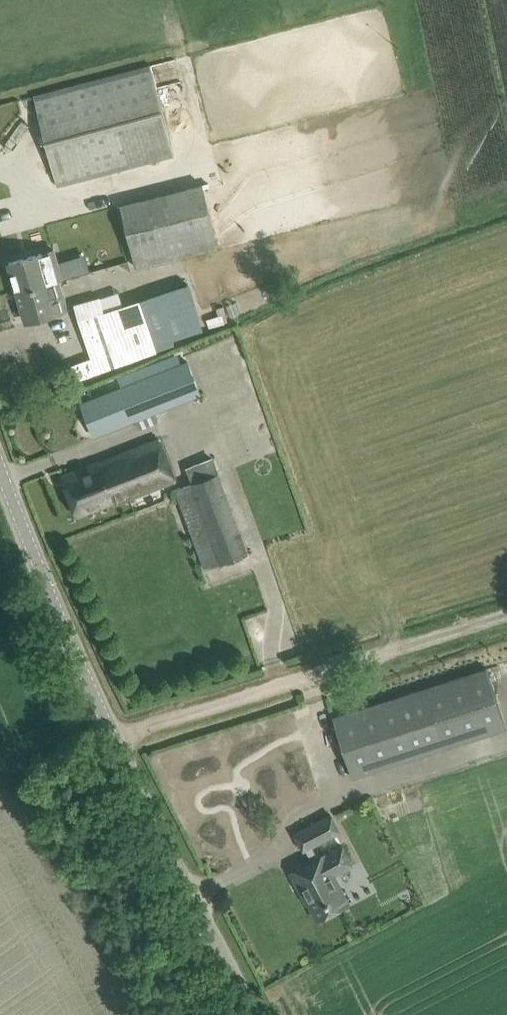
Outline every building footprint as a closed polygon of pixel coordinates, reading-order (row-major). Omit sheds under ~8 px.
[(58,185),(93,176),(95,182),(110,178),(109,173),(174,156),(150,63),(35,95),(58,185)] [(202,183),(121,203),(137,267),(218,247),(202,183)] [(9,262),(17,289),(52,279),(48,266),(60,263),(56,249),(9,262)] [(59,277),(52,279),(17,289),(26,321),(69,308),(59,277)] [(92,357),(65,367),(71,384),(158,352),(142,299),(104,311),(100,298),(75,306),(92,357)] [(188,359),(80,401),(94,437),(202,394),(188,359)] [(159,438),(62,477),(77,514),(174,476),(159,438)] [(189,480),(173,485),(199,566),(244,552),(212,455),(183,464),(189,480)] [(487,667),(333,716),(353,777),(506,728),(487,667)] [(318,919),(342,906),(350,903),(348,900),(335,874),(352,865),(342,845),(326,853),(326,852),(318,857),(312,846),(340,832),(331,814),(295,833),(305,850),(306,849),(312,860),(310,861),(313,866),(292,877),(306,903),(309,902),(318,919)]
